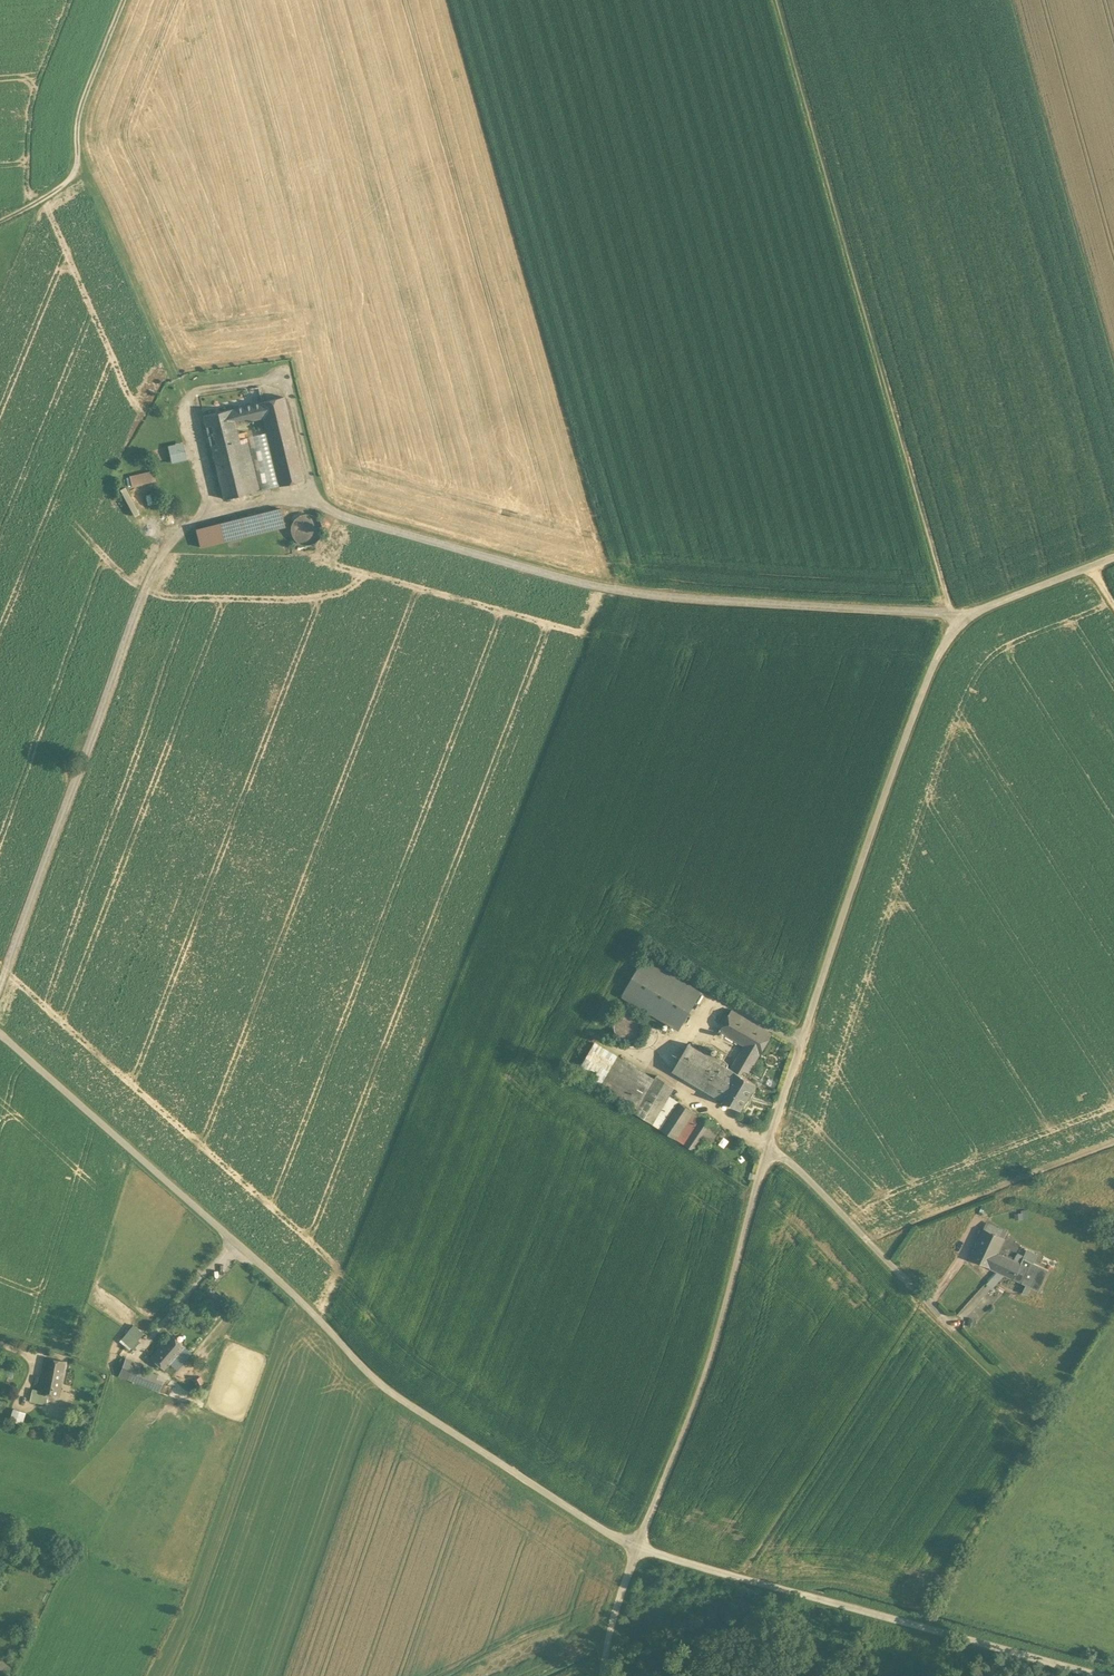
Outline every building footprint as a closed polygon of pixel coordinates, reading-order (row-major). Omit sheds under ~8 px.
[(285,396),(259,402),(263,418),(267,433),(279,486),(305,480),(285,396)] [(259,402),(232,409),(236,425),(263,418),(259,402)] [(239,440),(236,425),(232,409),(204,416),(211,447),(239,440)] [(248,438),(261,490),(279,486),(267,433),(248,438)] [(248,438),(239,440),(211,447),(224,499),(261,490),(248,438)] [(183,443),(168,446),(172,463),(186,460),(183,443)] [(152,471),(130,476),(132,487),(155,482),(152,471)] [(125,487),(120,490),(135,517),(140,514),(125,487)] [(281,508),(197,529),(201,548),(285,526),(281,508)] [(300,511),(293,529),(313,537),(320,519),(300,511)] [(645,959),(622,997),(679,1032),(689,1016),(691,1013),(703,994),(645,959)] [(775,1036),(731,1010),(718,1032),(746,1049),(734,1071),(689,1044),(673,1072),(744,1115),(760,1087),(748,1080),(775,1036)] [(653,1081),(598,1046),(576,1080),(694,1155),(704,1139),(713,1145),(722,1131),(671,1099),(677,1089),(657,1076),(653,1081)] [(1028,1210),(1016,1212),(1017,1219),(1029,1217),(1028,1210)] [(987,1223),(971,1258),(1039,1290),(1048,1270),(1017,1255),(1014,1261),(998,1253),(1008,1233),(987,1223)] [(132,1348),(146,1333),(135,1323),(121,1339),(132,1348)] [(170,1335),(152,1358),(166,1369),(184,1346),(170,1335)] [(66,1361),(47,1358),(39,1393),(59,1397),(66,1361)] [(142,1363),(127,1358),(119,1375),(159,1392),(163,1381),(157,1379),(158,1375),(140,1367),(142,1363)] [(10,1419),(23,1422),(26,1411),(13,1408),(10,1419)] [(11,1667),(0,1660),(0,1675),(6,1675),(11,1667)]
